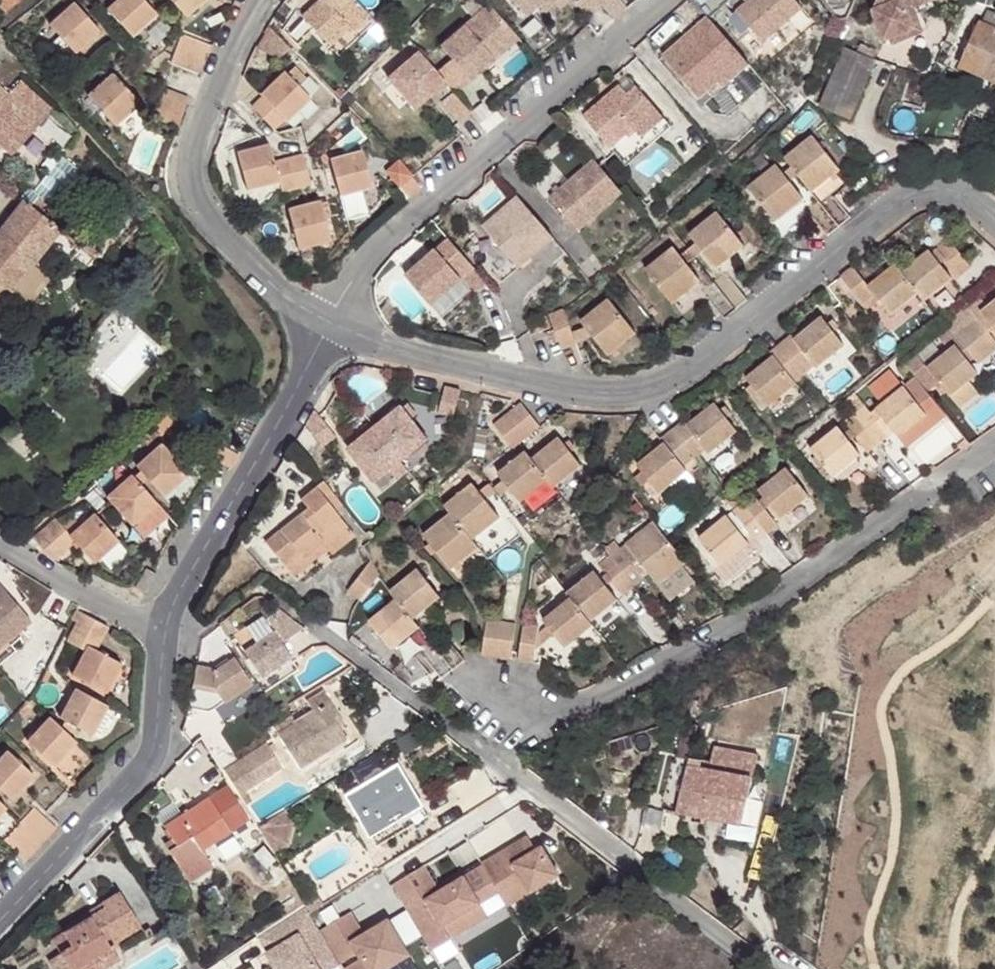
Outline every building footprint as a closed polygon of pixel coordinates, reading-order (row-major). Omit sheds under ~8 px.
[(7,12),(21,0),(0,0),(0,5),(7,12)] [(132,37),(157,15),(144,0),(117,0),(107,9),(132,37)] [(186,17),(206,0),(171,0),(186,17)] [(294,8),(302,16),(329,44),(348,27),(352,31),(369,15),(354,0),(303,0),(294,8)] [(528,15),(539,5),(545,0),(515,0),(528,15)] [(539,5),(547,14),(557,5),(552,0),(545,0),(539,5)] [(557,5),(563,12),(574,2),(572,0),(563,0),(557,5)] [(736,12),(763,43),(802,10),(793,0),(750,0),(736,12)] [(873,12),(886,41),(890,39),(914,29),(907,11),(932,1),(932,0),(878,0),(873,12)] [(49,24),(76,54),(101,32),(74,2),(49,24)] [(488,4),(438,47),(450,61),(468,82),(493,60),(488,54),(513,32),(488,4)] [(959,64),(994,80),(994,13),(988,11),(982,24),(978,23),(959,64)] [(748,64),(707,17),(685,36),(690,42),(681,50),(676,43),(661,55),(699,99),(717,84),(721,88),(748,64)] [(290,48),(271,28),(259,51),(263,53),(269,51),(278,59),(290,48)] [(513,32),(488,54),(493,60),(518,39),(513,32)] [(181,34),(171,63),(174,65),(176,61),(189,66),(199,41),(181,34)] [(45,45),(61,61),(68,53),(53,38),(45,45)] [(199,41),(189,66),(200,70),(210,45),(199,41)] [(844,47),(819,106),(848,119),(874,59),(844,47)] [(418,51),(387,77),(414,107),(445,81),(437,72),(418,51)] [(174,65),(199,75),(200,70),(189,66),(176,61),(174,65)] [(450,61),(437,72),(445,81),(455,93),(468,82),(450,61)] [(959,64),(956,71),(962,74),(965,67),(959,64)] [(295,67),(287,74),(298,84),(305,77),(295,67)] [(253,107),(274,128),(284,118),(286,120),(310,97),(298,84),(287,74),(285,71),(261,94),(263,97),(253,107)] [(88,96),(115,126),(140,104),(113,73),(88,96)] [(0,104),(0,134),(36,93),(21,80),(0,104)] [(620,84),(583,115),(603,138),(611,147),(638,124),(647,133),(664,118),(638,88),(630,95),(620,84)] [(717,84),(699,99),(703,103),(721,88),(717,84)] [(162,87),(150,116),(179,128),(181,121),(170,117),(178,94),(162,87)] [(451,91),(440,101),(458,122),(469,112),(451,91)] [(178,94),(170,117),(181,121),(190,98),(178,94)] [(638,124),(611,147),(615,152),(627,165),(672,127),(664,118),(647,133),(638,124)] [(812,135),(783,158),(791,169),(797,176),(811,192),(840,169),(812,135)] [(611,147),(603,138),(596,146),(607,159),(615,152),(611,147)] [(280,182),(281,187),(293,184),(287,159),(274,162),(274,161),(269,143),(237,152),(248,190),(280,182)] [(330,160),(339,195),(372,186),(362,151),(330,160)] [(281,187),(283,193),(311,185),(303,154),(287,159),(293,184),(281,187)] [(38,196),(69,219),(96,184),(61,156),(33,190),(38,196)] [(385,171),(390,176),(402,165),(398,160),(385,171)] [(622,193),(594,160),(553,198),(579,229),(622,193)] [(776,164),(748,187),(776,221),(804,198),(790,181),(784,174),(776,164)] [(390,176),(409,198),(412,195),(421,187),(402,165),(390,176)] [(791,169),(784,174),(790,181),(797,176),(791,169)] [(831,195),(820,204),(838,227),(849,217),(843,209),(831,195)] [(24,201),(0,232),(0,284),(7,290),(10,292),(60,230),(69,219),(38,196),(30,206),(24,201)] [(482,226),(518,268),(553,238),(517,196),(482,226)] [(288,209),(299,250),(331,241),(320,200),(288,209)] [(838,227),(820,204),(808,214),(819,227),(826,236),(838,227)] [(716,211),(689,233),(698,244),(703,252),(716,268),(744,246),(716,211)] [(449,239),(405,277),(431,307),(462,280),(458,276),(471,265),(449,239)] [(936,248),(959,276),(971,266),(948,239),(936,248)] [(698,244),(689,251),(695,258),(703,252),(698,244)] [(645,269),(673,303),(700,281),(688,265),(682,257),(673,246),(645,269)] [(928,249),(901,271),(918,293),(923,300),(951,278),(928,249)] [(689,251),(682,257),(688,265),(695,258),(689,251)] [(841,276),(862,304),(874,295),(890,314),(918,293),(901,271),(894,264),(868,286),(853,266),(841,276)] [(471,265),(458,276),(462,280),(474,269),(471,265)] [(729,278),(718,288),(735,308),(746,299),(739,291),(729,278)] [(718,288),(706,297),(716,309),(723,318),(735,308),(718,288)] [(584,326),(608,356),(635,333),(608,298),(580,321),(584,326)] [(955,312),(965,325),(989,355),(994,350),(994,340),(988,332),(994,328),(994,330),(994,300),(987,307),(980,298),(968,307),(965,304),(955,312)] [(548,314),(561,348),(575,343),(562,309),(548,314)] [(945,390),(959,407),(978,392),(969,381),(978,373),(969,362),(973,358),(978,363),(989,355),(965,325),(955,312),(944,322),(954,334),(943,343),(948,350),(927,367),(945,390)] [(529,321),(534,333),(550,327),(545,315),(529,321)] [(780,343),(804,373),(814,365),(816,367),(844,345),(833,331),(826,323),(821,317),(794,340),(790,335),(780,343)] [(832,318),(826,323),(833,331),(839,326),(832,318)] [(525,323),(530,335),(534,333),(529,321),(525,323)] [(584,326),(571,332),(575,342),(592,336),(584,326)] [(103,375),(124,390),(155,345),(133,330),(103,375)] [(757,393),(768,406),(777,398),(796,383),(794,381),(804,373),(780,343),(770,352),(773,355),(745,378),(750,384),(757,393)] [(900,357),(926,390),(934,383),(942,392),(945,390),(927,367),(911,348),(900,357)] [(854,393),(843,402),(853,415),(878,444),(888,436),(884,431),(890,427),(893,432),(898,438),(938,406),(915,378),(903,388),(890,371),(868,389),(882,405),(871,414),(854,393)] [(184,388),(192,394),(200,383),(192,377),(184,388)] [(745,388),(752,397),(757,393),(750,384),(745,388)] [(444,385),(437,411),(452,415),(459,389),(444,385)] [(772,402),(776,406),(781,403),(777,398),(772,402)] [(493,425),(502,436),(530,414),(520,402),(493,425)] [(672,430),(694,457),(705,449),(708,453),(736,430),(726,418),(719,409),(714,403),(686,425),(683,422),(672,430)] [(724,405),(719,409),(726,418),(732,413),(724,405)] [(374,427),(400,460),(427,439),(400,406),(374,427)] [(898,438),(903,444),(943,412),(938,406),(898,438)] [(314,409),(305,423),(321,446),(334,437),(314,409)] [(502,436),(512,447),(518,443),(539,425),(530,414),(502,436)] [(843,423),(867,453),(878,444),(853,415),(843,423)] [(809,449),(833,478),(861,455),(837,426),(809,449)] [(141,440),(148,448),(160,434),(153,427),(141,440)] [(400,460),(374,427),(347,448),(374,481),(400,460)] [(888,436),(893,432),(890,427),(884,431),(888,436)] [(636,465),(659,493),(687,470),(683,466),(694,457),(672,430),(661,438),(664,442),(636,465)] [(547,479),(553,487),(581,465),(559,437),(531,459),(547,479)] [(161,444),(136,466),(164,497),(189,474),(161,444)] [(497,474),(519,502),(547,479),(531,459),(525,452),(497,474)] [(120,461),(126,467),(134,460),(128,453),(120,461)] [(758,490),(781,518),(809,495),(786,468),(758,490)] [(106,497),(131,526),(157,503),(132,474),(106,497)] [(323,480),(315,486),(333,509),(341,503),(323,480)] [(451,513),(472,539),(499,517),(472,483),(444,505),(451,513)] [(253,550),(271,572),(282,564),(296,580),(354,535),(333,509),(315,486),(300,499),(307,507),(253,550)] [(742,503),(765,532),(777,524),(752,493),(742,503)] [(732,511),(756,541),(765,532),(742,503),(732,511)] [(51,560),(54,561),(76,542),(95,564),(120,541),(94,513),(69,535),(65,528),(42,549),(51,560)] [(423,535),(450,570),(478,547),(472,539),(451,513),(423,535)] [(698,538),(721,566),(749,544),(726,515),(698,538)] [(32,539),(42,549),(65,528),(55,518),(32,539)] [(625,543),(657,585),(685,562),(666,538),(652,521),(625,543)] [(602,549),(609,556),(619,548),(614,540),(602,549)] [(609,556),(632,586),(643,577),(619,548),(609,556)] [(598,565),(622,595),(632,586),(609,556),(598,565)] [(345,590),(358,599),(377,575),(369,559),(345,590)] [(396,598),(412,619),(440,597),(418,568),(390,591),(396,598)] [(423,575),(446,604),(452,599),(428,570),(423,575)] [(570,597),(589,621),(617,599),(594,571),(567,593),(570,597)] [(7,641),(31,622),(0,585),(0,647),(7,641)] [(553,633),(565,647),(592,625),(589,621),(570,597),(542,619),(547,625),(553,633)] [(368,621),(391,649),(419,627),(412,619),(396,598),(368,621)] [(276,607),(246,628),(256,642),(243,650),(262,677),(291,658),(282,644),(304,628),(276,607)] [(72,620),(78,622),(82,613),(76,610),(72,620)] [(67,642),(81,649),(95,620),(82,613),(78,622),(67,642)] [(109,627),(95,620),(81,649),(85,651),(72,675),(106,693),(122,664),(96,650),(109,627)] [(486,620),(481,655),(495,657),(500,622),(486,620)] [(500,622),(495,657),(510,659),(515,624),(500,622)] [(522,624),(517,660),(533,662),(535,649),(537,635),(538,626),(522,624)] [(547,625),(537,635),(535,649),(553,633),(547,625)] [(373,628),(367,633),(373,641),(380,636),(373,628)] [(417,634),(400,649),(410,661),(428,646),(417,634)] [(436,648),(452,669),(464,660),(447,639),(436,648)] [(0,647),(0,664),(15,651),(7,641),(0,647)] [(424,658),(441,678),(452,669),(436,648),(424,658)] [(252,684),(234,657),(229,661),(227,659),(213,668),(196,665),(188,707),(208,711),(223,702),(223,703),(252,684)] [(291,658),(262,677),(270,689),(300,670),(291,658)] [(108,705),(76,688),(60,718),(65,721),(74,725),(92,735),(108,705)] [(339,714),(323,691),(307,701),(313,710),(277,732),(301,769),(346,739),(339,728),(333,718),(339,714)] [(17,714),(23,718),(34,705),(29,701),(27,703),(17,714)] [(345,724),(339,714),(333,718),(339,728),(345,724)] [(59,726),(49,717),(27,741),(53,766),(77,742),(67,733),(59,726)] [(428,721),(420,726),(429,736),(436,727),(428,721)] [(697,724),(684,721),(675,755),(688,758),(689,758),(697,724)] [(221,733),(205,744),(217,763),(234,753),(221,733)] [(224,770),(240,795),(246,805),(251,802),(245,792),(283,768),(267,743),(224,770)] [(713,745),(708,768),(752,778),(757,754),(713,745)] [(7,751),(0,759),(0,789),(11,800),(34,775),(7,751)] [(688,758),(675,755),(663,808),(676,810),(687,765),(688,758)] [(689,758),(688,758),(687,765),(699,767),(701,760),(689,758)] [(699,767),(687,765),(676,810),(742,824),(752,778),(708,768),(699,767)] [(399,769),(349,798),(369,833),(397,818),(421,804),(399,769)] [(208,797),(164,826),(172,838),(176,846),(169,850),(182,871),(206,856),(202,850),(231,832),(208,797)] [(421,804),(397,818),(404,831),(429,817),(421,804)] [(56,828),(34,808),(24,819),(46,839),(56,828)] [(286,810),(257,827),(272,851),(286,842),(293,823),(286,810)] [(46,839),(24,819),(21,821),(14,829),(36,849),(46,839)] [(4,840),(26,860),(36,849),(14,829),(4,840)] [(422,866),(391,884),(432,950),(451,938),(443,924),(498,890),(507,905),(559,874),(543,845),(536,849),(528,835),(480,862),(482,865),(438,891),(422,866)] [(164,843),(169,850),(176,846),(172,838),(164,843)] [(214,867),(206,856),(182,871),(190,883),(214,867)] [(120,892),(102,903),(105,907),(91,916),(63,933),(72,945),(60,953),(63,957),(42,968),(82,968),(114,950),(110,945),(142,926),(120,892)] [(310,913),(323,904),(316,893),(303,902),(304,903),(310,913)] [(105,907),(102,903),(88,911),(91,916),(105,907)] [(257,935),(275,965),(269,968),(267,966),(261,968),(262,968),(344,968),(320,931),(305,906),(257,935)] [(320,931),(344,968),(373,968),(408,948),(387,915),(362,931),(350,912),(320,931)] [(150,928),(145,932),(149,939),(155,935),(150,928)] [(63,933),(52,941),(60,953),(72,945),(63,933)] [(120,961),(114,950),(82,968),(107,968),(120,961)]
